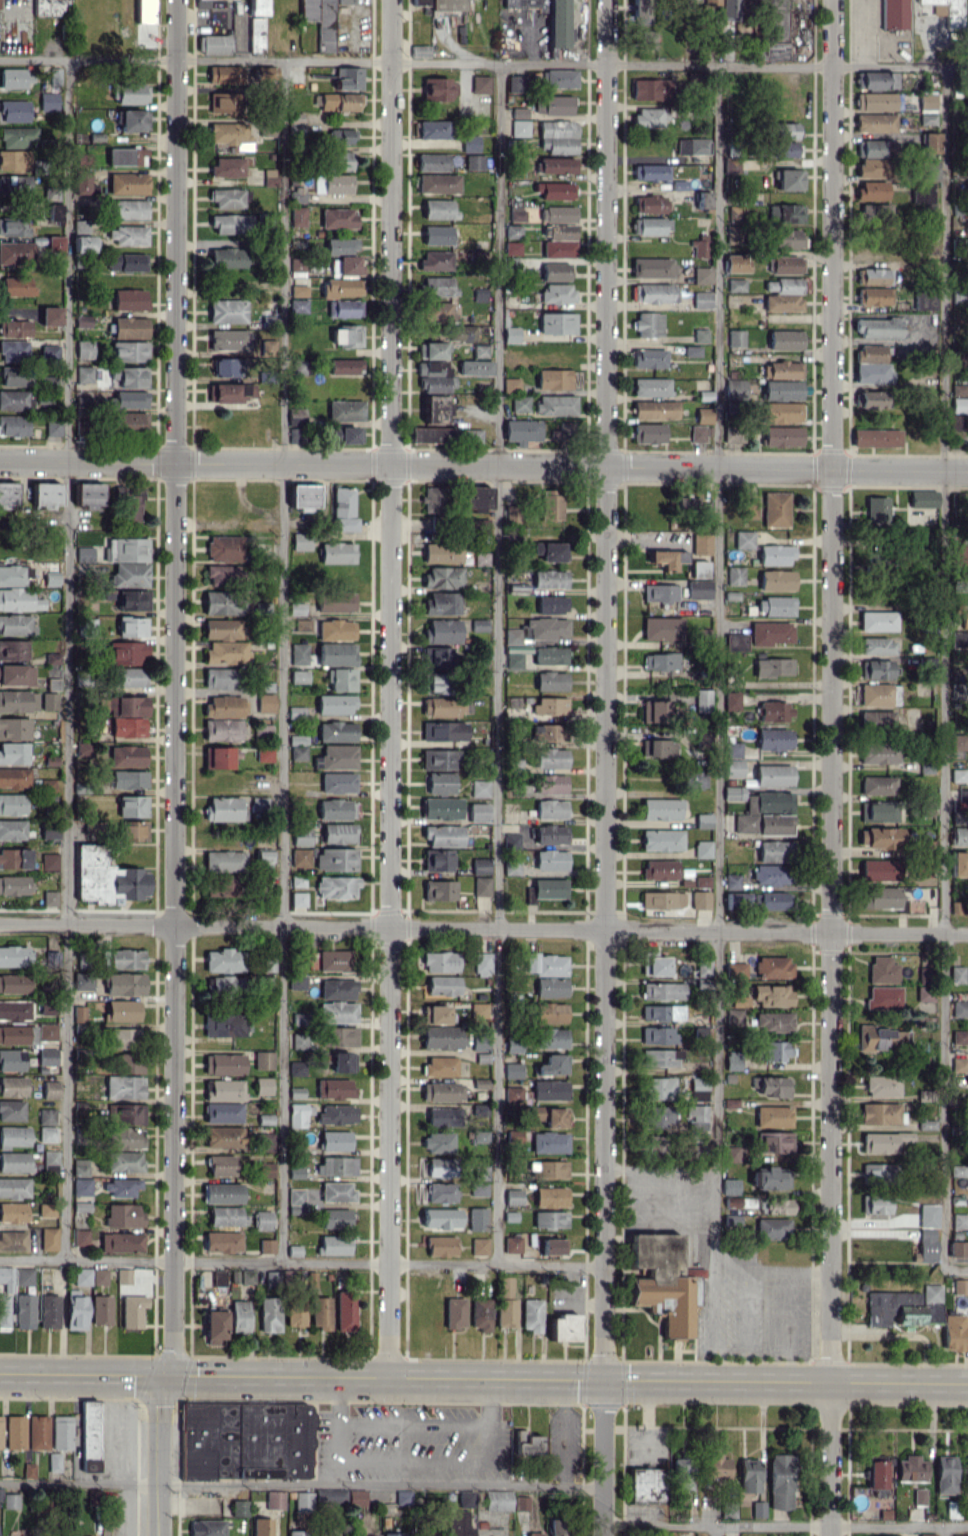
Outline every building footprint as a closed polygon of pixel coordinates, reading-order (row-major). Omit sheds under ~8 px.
[(68,15),(68,0),(34,0),(34,15),(68,15)] [(137,23),(155,23),(155,0),(138,0),(137,23)] [(266,0),(249,0),(249,15),(266,15),(266,0)] [(316,21),(316,0),(301,0),(300,20),(316,21)] [(334,0),(317,0),(317,52),(334,52),(334,0)] [(465,0),(414,0),(415,5),(430,5),(430,11),(465,11),(465,0)] [(537,7),(537,12),(549,12),(549,47),(567,47),(567,0),(504,0),(504,7),(537,7)] [(633,24),(650,24),(650,0),(633,0),(633,24)] [(719,20),(736,20),(737,0),(719,0),(719,20)] [(767,38),(787,38),(787,0),(767,0),(767,38)] [(907,29),(907,0),(881,0),(881,29),(907,29)] [(962,0),(917,0),(917,3),(945,3),(945,27),(961,27),(962,0)] [(264,52),(264,18),(250,17),(250,52),(264,52)] [(656,30),(638,30),(638,49),(656,49),(656,30)] [(228,35),(201,35),(201,53),(229,53),(228,35)] [(787,42),(757,42),(757,59),(787,59),(787,42)] [(208,83),(240,83),(240,66),(208,66),(208,83)] [(275,67),(255,66),(254,81),(275,82),(275,67)] [(60,84),(60,67),(50,68),(50,84),(60,84)] [(361,67),(334,67),(335,90),(362,89),(361,67)] [(25,68),(0,68),(0,73),(0,88),(25,88),(25,68)] [(577,69),(542,69),(543,88),(577,88),(577,69)] [(894,72),(856,72),(856,88),(894,88),(894,72)] [(472,93),(490,93),(490,76),(472,75),(472,93)] [(508,92),(526,92),(526,76),(508,75),(508,92)] [(452,77),(423,78),(423,100),(452,100),(452,77)] [(669,99),(669,79),(632,79),(632,100),(669,99)] [(114,103),(147,104),(148,84),(115,83),(114,103)] [(57,111),(58,92),(39,92),(39,110),(57,111)] [(209,112),(235,113),(236,93),(209,92),(209,112)] [(894,93),(856,92),(856,110),(894,110),(894,93)] [(919,110),(937,109),(937,92),(919,93),(919,110)] [(361,94),(320,93),(320,111),(360,111),(361,94)] [(572,95),(535,95),(534,114),(572,114),(572,95)] [(28,100),(0,101),(0,122),(28,122),(28,100)] [(667,126),(667,104),(640,105),(640,113),(634,113),(634,126),(667,126)] [(512,118),(527,118),(527,108),(512,107),(512,118)] [(120,131),(148,131),(148,110),(120,109),(120,131)] [(855,132),(895,132),(895,114),(856,113),(855,132)] [(260,135),(276,136),(277,119),(260,119),(260,135)] [(511,136),(529,136),(529,120),(511,119),(511,136)] [(418,138),(448,139),(448,120),(419,120),(418,138)] [(576,153),(577,121),(540,120),(540,153),(576,153)] [(249,146),(248,121),(209,122),(209,147),(249,146)] [(796,122),(771,123),(771,139),(796,138),(796,122)] [(0,127),(0,148),(28,148),(28,141),(37,141),(37,127),(0,127)] [(331,143),(353,144),(353,129),(331,129),(331,143)] [(940,132),(923,132),(923,153),(939,153),(940,132)] [(463,152),(479,152),(479,134),(462,135),(463,152)] [(675,155),(709,154),(709,138),(675,138),(675,155)] [(857,140),(857,157),(886,157),(886,140),(857,140)] [(770,157),(798,157),(798,142),(771,141),(770,157)] [(145,165),(145,148),(107,148),(107,165),(145,165)] [(0,150),(0,170),(29,170),(29,150),(0,150)] [(351,170),(351,150),(327,151),(327,170),(351,170)] [(91,154),(78,153),(78,166),(91,167),(91,154)] [(417,170),(448,171),(448,154),(418,153),(417,170)] [(483,170),(483,154),(465,155),(465,170),(483,170)] [(211,158),(212,177),(248,176),(247,165),(253,165),(253,157),(211,158)] [(537,174),(576,173),(576,157),(537,158),(537,174)] [(858,177),(886,177),(886,159),(858,159),(858,177)] [(668,179),(668,164),(633,165),(633,180),(668,179)] [(264,186),(277,186),(277,168),(264,169),(264,186)] [(804,190),(803,168),(776,170),(777,191),(804,190)] [(89,170),(74,170),(73,194),(96,194),(96,183),(88,183),(89,170)] [(147,193),(147,173),(108,173),(109,194),(147,193)] [(352,175),(315,174),(314,192),(351,193),(352,175)] [(459,174),(418,174),(418,193),(459,193),(459,174)] [(0,176),(0,196),(29,195),(29,175),(0,176)] [(887,199),(887,181),(857,181),(858,200),(887,199)] [(541,199),(574,199),(574,182),(535,182),(535,192),(541,192),(541,199)] [(933,203),(933,182),(919,182),(918,190),(912,190),(912,202),(933,203)] [(306,188),(289,187),(289,202),(306,202),(306,188)] [(243,188),(210,189),(210,200),(214,200),(214,208),(243,208),(243,188)] [(698,208),(710,208),(710,191),(697,191),(698,208)] [(635,212),(667,213),(667,196),(635,195),(635,212)] [(147,219),(146,199),(108,200),(109,219),(147,219)] [(424,218),(458,219),(458,210),(452,210),(452,200),(424,199),(424,218)] [(890,203),(860,204),(860,222),(890,222),(890,203)] [(61,204),(49,204),(49,220),(62,220),(61,204)] [(803,204),(768,204),(768,223),(803,223),(803,204)] [(524,205),(509,206),(510,221),(524,220),(524,205)] [(305,206),(290,207),(291,227),(306,226),(305,206)] [(575,206),(540,206),(540,222),(575,222),(575,206)] [(355,208),(321,208),(321,228),(355,228),(355,208)] [(214,233),(250,234),(251,215),(210,214),(209,226),(214,226),(214,233)] [(29,235),(28,217),(0,218),(0,236),(29,235)] [(664,218),(633,217),(633,234),(664,235),(664,218)] [(88,220),(73,220),(73,235),(88,235),(88,220)] [(575,224),(544,224),(545,258),(576,257),(575,224)] [(452,226),(423,225),(423,244),(452,245),(452,226)] [(522,225),(506,225),(505,237),(521,238),(522,225)] [(146,226),(107,226),(107,239),(114,239),(114,245),(146,245),(146,226)] [(726,244),(740,244),(740,226),(727,226),(726,244)] [(802,229),(771,230),(772,249),(802,248),(802,229)] [(73,236),(73,252),(93,252),(92,235),(73,236)] [(63,236),(47,236),(46,254),(62,254),(63,236)] [(325,255),(357,255),(357,238),(325,238),(325,255)] [(692,256),(707,256),(707,240),(692,239),(692,256)] [(504,242),(505,255),(521,255),(520,241),(504,242)] [(32,264),(33,243),(0,242),(0,263),(32,264)] [(245,267),(245,248),(210,248),(210,267),(245,267)] [(468,262),(483,262),(484,250),(469,249),(468,262)] [(452,270),(452,251),(421,251),(421,270),(452,270)] [(146,253),(107,254),(107,271),(146,270),(146,253)] [(749,272),(749,255),(724,255),(724,272),(749,272)] [(363,274),(363,263),(358,264),(358,256),(331,257),(331,274),(363,274)] [(771,273),(802,273),(802,256),(771,256),(771,273)] [(517,257),(503,257),(503,267),(517,267),(517,257)] [(632,277),(673,278),(673,258),(633,257),(632,277)] [(290,258),(290,274),(304,274),(303,258),(290,258)] [(569,280),(570,263),(543,263),(543,280),(569,280)] [(711,267),(693,267),(694,283),(712,283),(711,267)] [(890,284),(890,268),(857,269),(857,285),(890,284)] [(2,295),(32,296),(32,277),(2,276),(2,295)] [(452,295),(452,277),(423,276),(422,295),(452,295)] [(802,277),(775,277),(776,294),(802,293),(802,277)] [(745,291),(745,279),(727,278),(727,291),(745,291)] [(362,296),(362,279),(324,279),(324,296),(362,296)] [(573,283),(542,284),(542,303),(573,303),(573,283)] [(677,284),(638,284),(638,302),(677,303),(677,284)] [(307,296),(308,285),(291,285),(291,296),(307,296)] [(891,305),(890,287),(858,288),(858,306),(891,305)] [(486,302),(486,288),(474,288),(474,301),(486,302)] [(145,310),(146,289),(114,289),(113,310),(145,310)] [(711,291),(694,291),(694,308),(711,308),(711,291)] [(914,310),(933,309),(933,293),(913,294),(914,310)] [(764,310),(801,311),(801,294),(764,294),(764,310)] [(246,322),(246,299),(208,300),(209,324),(246,322)] [(289,312),(307,313),(307,299),(290,299),(289,312)] [(362,316),(362,299),(327,300),(328,317),(362,316)] [(425,323),(457,322),(456,313),(452,313),(451,301),(424,302),(425,323)] [(60,307),(40,307),(41,325),(61,325),(60,307)] [(539,333),(576,334),(576,313),(539,312),(539,333)] [(662,312),(636,313),(637,337),(662,336),(662,312)] [(91,327),(90,315),(75,315),(75,327),(91,327)] [(147,338),(147,317),(113,317),(113,338),(147,338)] [(856,318),(856,337),(900,338),(900,318),(856,318)] [(30,320),(0,320),(0,337),(30,337),(30,320)] [(475,325),(448,325),(448,341),(476,340),(475,325)] [(340,347),(362,346),(361,326),(331,327),(332,343),(340,343),(340,347)] [(520,327),(504,327),(504,342),(520,342),(520,327)] [(708,342),(708,329),(694,329),(695,342),(708,342)] [(728,347),(745,346),(744,329),(728,329),(728,347)] [(247,330),(210,330),(209,350),(247,350),(247,330)] [(802,331),(769,331),(769,350),(802,349),(802,331)] [(0,340),(0,361),(28,362),(28,341),(0,340)] [(92,340),(76,341),(76,358),(93,358),(92,340)] [(148,342),(112,341),(111,361),(147,361),(148,342)] [(445,342),(418,342),(418,358),(445,359),(445,342)] [(884,345),(856,344),(855,382),(893,383),(893,365),(884,365),(884,345)] [(40,360),(62,360),(62,345),(41,345),(40,360)] [(488,356),(488,345),(473,345),(474,356),(488,356)] [(701,357),(701,346),(685,345),(684,356),(701,357)] [(632,368),(666,368),(666,349),(633,349),(632,368)] [(213,377),(244,376),(243,357),(213,358),(213,377)] [(362,359),(329,358),(329,373),(362,374),(362,359)] [(417,360),(417,375),(448,375),(449,361),(417,360)] [(492,375),(493,361),(459,360),(459,374),(492,375)] [(801,379),(801,362),(763,361),(762,378),(801,379)] [(1,386),(32,385),(31,366),(0,367),(1,386)] [(75,382),(92,383),(92,366),(76,366),(75,382)] [(146,387),(146,366),(115,366),(115,387),(146,387)] [(571,369),(537,369),(537,389),(572,389),(571,369)] [(449,376),(421,377),(421,392),(449,391),(449,376)] [(503,393),(519,393),(520,378),(504,377),(503,393)] [(669,378),(634,378),(633,396),(669,396),(669,378)] [(746,379),(726,379),(725,399),(745,400),(746,379)] [(801,381),(764,380),(763,400),(801,400),(801,381)] [(240,402),(240,396),(254,395),(254,383),(208,384),(208,403),(240,402)] [(966,384),(952,384),(952,395),(966,395),(966,384)] [(0,390),(0,410),(30,410),(30,390),(0,390)] [(147,391),(114,391),(114,407),(146,408),(147,391)] [(855,408),(884,408),(884,391),(856,391),(855,408)] [(445,423),(445,414),(448,414),(448,395),(424,395),(424,422),(445,423)] [(529,412),(529,395),(511,396),(512,412),(529,412)] [(576,396),(536,395),(536,415),(575,416),(576,396)] [(967,412),(967,398),(952,397),(952,412),(967,412)] [(363,400),(328,401),(329,424),(364,423),(363,400)] [(677,401),(633,401),(633,419),(677,418),(677,401)] [(802,403),(764,402),(764,422),(802,422),(802,403)] [(288,425),(305,424),(304,408),(288,408),(288,425)] [(712,408),(695,408),(696,423),(712,423),(712,408)] [(147,413),(112,412),(112,432),(146,433),(147,413)] [(949,430),(963,430),(962,414),(949,415),(949,430)] [(0,416),(0,436),(27,436),(27,416),(0,416)] [(541,440),(540,419),(504,420),(505,441),(515,440),(515,446),(524,446),(524,440),(541,440)] [(75,435),(89,435),(89,420),(75,420),(75,435)] [(45,435),(61,435),(61,421),(45,421),(45,435)] [(558,437),(582,438),(583,422),(558,421),(558,437)] [(664,424),(633,424),(633,443),(664,443),(664,424)] [(705,425),(690,425),(691,442),(705,441),(705,425)] [(329,443),(357,443),(357,427),(330,426),(329,443)] [(801,426),(763,427),(763,446),(801,446),(801,426)] [(410,441),(452,442),(453,428),(411,427),(410,441)] [(289,443),(303,443),(303,429),(290,428),(289,443)] [(482,429),(462,429),(462,443),(482,443),(482,429)] [(900,447),(901,429),(852,429),(852,446),(900,447)] [(0,482),(0,507),(16,506),(16,481),(0,482)] [(60,483),(32,482),(31,506),(59,507),(60,483)] [(101,505),(102,483),(75,482),(75,504),(82,504),(82,509),(94,509),(94,504),(101,505)] [(290,509),(317,510),(317,485),(290,484),(290,509)] [(142,522),(141,485),(118,486),(119,522),(142,522)] [(423,512),(444,512),(444,487),(423,486),(423,512)] [(466,511),(491,511),(490,486),(465,486),(466,511)] [(354,531),(355,487),(332,487),(331,531),(354,531)] [(936,508),(936,490),(909,491),(910,509),(936,508)] [(788,527),(789,492),(763,491),(762,527),(788,527)] [(539,520),(562,519),(562,494),(538,494),(539,520)] [(699,511),(700,498),(679,496),(677,509),(699,511)] [(866,522),(889,521),(889,496),(865,496),(866,522)] [(754,548),(753,531),(734,531),(734,548),(754,548)] [(292,550),(310,550),(310,533),(292,533),(292,550)] [(692,555),(711,554),(710,534),(692,534),(692,555)] [(242,561),(242,535),(207,536),(207,561),(242,561)] [(148,562),(148,538),(116,537),(115,561),(148,562)] [(320,563),(355,563),(354,542),(320,542),(320,563)] [(423,543),(424,563),(461,562),(461,542),(423,543)] [(541,561),(564,562),(565,543),(532,542),(532,553),(541,553),(541,561)] [(758,564),(791,565),(791,545),(758,545),(758,564)] [(76,546),(77,562),(102,561),(102,546),(76,546)] [(686,563),(686,551),(649,550),(649,562),(661,563),(661,571),(677,571),(677,562),(686,563)] [(474,565),(486,565),(487,553),(475,553),(474,565)] [(708,561),(690,561),(690,578),(707,578),(708,561)] [(148,562),(113,562),(113,586),(148,586),(148,562)] [(207,584),(237,585),(238,565),(207,564),(207,584)] [(25,578),(30,578),(30,566),(0,565),(0,585),(25,586),(25,578)] [(425,588),(462,588),(462,567),(425,566),(425,588)] [(743,585),(743,567),(727,566),(726,585),(743,585)] [(533,587),(567,588),(567,570),(533,569),(533,587)] [(793,590),(793,570),(759,570),(759,590),(793,590)] [(43,586),(57,586),(58,575),(44,574),(43,586)] [(687,579),(686,599),(710,599),(710,580),(687,579)] [(676,584),(642,585),(643,602),(676,601),(676,584)] [(31,598),(31,589),(0,588),(0,610),(43,610),(43,598),(31,598)] [(149,590),(118,590),(118,610),(148,611),(149,590)] [(355,611),(354,591),(319,592),(319,612),(355,611)] [(203,614),(241,614),(241,592),(203,592),(203,614)] [(458,592),(428,592),(429,605),(423,605),(423,614),(458,614),(458,592)] [(537,613),(566,613),(566,596),(537,596),(537,613)] [(793,597),(755,597),(756,615),(793,615),(793,597)] [(896,631),(895,611),(859,611),(860,632),(896,631)] [(0,614),(0,634),(36,635),(36,625),(30,625),(30,615),(0,614)] [(146,637),(146,617),(118,616),(118,636),(146,637)] [(683,618),(643,617),(642,640),(682,640),(683,618)] [(569,618),(526,619),(526,639),(569,638),(569,618)] [(240,640),(241,619),(204,619),(203,639),(240,640)] [(319,641),(355,640),(354,619),(318,620),(319,641)] [(459,642),(460,620),(428,619),(428,628),(424,628),(423,642),(459,642)] [(487,619),(471,619),(471,631),(487,631),(487,619)] [(792,622),(750,622),(750,646),(770,646),(770,642),(791,642),(792,622)] [(505,668),(522,668),(523,647),(517,647),(518,637),(511,637),(511,629),(505,629),(504,644),(506,644),(505,668)] [(725,650),(746,651),(746,634),(725,633),(725,650)] [(860,638),(860,654),(894,654),(894,638),(860,638)] [(0,639),(0,659),(26,660),(27,640),(0,639)] [(142,665),(142,657),(147,657),(147,641),(109,641),(109,664),(142,665)] [(206,663),(249,664),(250,650),(246,650),(246,642),(206,641),(206,663)] [(355,665),(355,643),(319,642),(318,665),(355,665)] [(308,643),(291,643),(290,661),(308,661),(308,643)] [(423,647),(424,668),(451,667),(451,646),(423,647)] [(566,664),(566,647),(534,646),(534,664),(566,664)] [(46,663),(59,663),(58,653),(45,653),(46,663)] [(678,653),(643,653),(643,670),(678,669),(678,653)] [(792,676),(792,658),(753,659),(753,676),(792,676)] [(891,678),(890,659),(860,660),(860,679),(891,678)] [(33,665),(0,665),(0,684),(33,685),(33,665)] [(145,668),(114,667),(114,686),(145,687),(145,668)] [(204,688),(238,689),(239,668),(205,668),(204,688)] [(355,669),(327,668),(326,683),(330,683),(330,691),(355,691),(355,669)] [(567,690),(567,672),(536,671),(535,690),(567,690)] [(448,693),(449,674),(423,673),(423,692),(448,693)] [(898,684),(859,683),(859,705),(897,706),(898,684)] [(695,711),(710,711),(710,689),(694,689),(695,711)] [(38,691),(0,690),(0,711),(37,712),(38,691)] [(739,692),(724,691),(724,710),(739,710),(739,692)] [(59,692),(41,692),(41,708),(58,709),(59,692)] [(274,693),(257,693),(257,712),(274,712),(274,693)] [(353,714),(353,695),(317,694),(317,714),(353,714)] [(147,716),(147,696),(105,695),(104,715),(147,716)] [(242,696),(210,696),(210,703),(203,703),(203,717),(242,717),(242,696)] [(567,714),(567,697),(535,696),(535,714),(567,714)] [(422,715),(458,716),(458,698),(423,697),(422,715)] [(668,701),(642,700),(641,721),(667,722),(668,701)] [(759,721),(789,721),(789,701),(759,701),(759,721)] [(305,707),(288,706),(288,718),(304,719),(305,707)] [(893,729),(893,712),(860,710),(859,728),(893,729)] [(145,717),(111,716),(111,736),(145,737),(145,717)] [(29,740),(29,717),(0,717),(0,740),(29,740)] [(241,740),(241,718),(204,719),(204,740),(241,740)] [(355,742),(355,722),(318,721),(318,741),(355,742)] [(422,740),(466,741),(467,722),(422,721),(422,740)] [(271,724),(253,724),(254,738),(271,738),(271,724)] [(532,725),(533,741),(563,741),(562,724),(532,725)] [(791,750),(791,728),(756,729),(757,750),(791,750)] [(950,734),(951,750),(967,750),(967,733),(950,734)] [(308,745),(308,735),(289,735),(289,745),(308,745)] [(675,756),(675,739),(642,738),(641,755),(675,756)] [(93,742),(76,742),(76,755),(93,755),(93,742)] [(741,742),(725,742),(725,757),(741,757),(741,742)] [(860,764),(897,762),(897,742),(859,743),(860,764)] [(27,743),(0,743),(0,764),(28,764),(27,743)] [(145,766),(145,746),(110,745),(110,766),(145,766)] [(321,769),(356,769),(356,745),(321,745),(321,769)] [(291,760),(306,760),(306,747),(291,746),(291,760)] [(233,747),(204,747),(204,768),(233,768),(233,747)] [(273,762),(273,748),(256,747),(256,761),(273,762)] [(567,748),(535,749),(536,768),(567,767),(567,748)] [(457,749),(421,750),(422,770),(457,769),(457,749)] [(743,760),(724,759),(724,776),(743,777),(743,760)] [(792,786),(791,765),(755,765),(755,786),(792,786)] [(29,788),(29,768),(0,768),(0,787),(29,788)] [(951,781),(965,781),(965,769),(951,769),(951,781)] [(111,788),(147,788),(147,770),(111,771),(111,788)] [(705,788),(705,770),(683,770),(683,788),(705,788)] [(320,792),(355,793),(356,773),(320,772),(320,792)] [(427,794),(455,794),(455,773),(428,773),(427,794)] [(566,774),(536,775),(536,793),(567,793),(566,774)] [(896,776),(860,776),(860,794),(895,795),(896,776)] [(56,796),(56,779),(41,779),(41,796),(56,796)] [(489,780),(471,780),(471,796),(489,797),(489,780)] [(743,786),(723,787),(723,800),(744,800),(743,786)] [(956,801),(967,801),(967,789),(957,789),(956,801)] [(792,812),(792,792),(745,793),(745,813),(792,812)] [(0,794),(0,815),(25,814),(25,793),(0,794)] [(147,796),(118,795),(118,816),(146,817),(147,796)] [(267,796),(251,797),(251,814),(268,813),(267,796)] [(241,797),(206,797),(206,820),(240,821),(241,797)] [(461,798),(423,798),(422,819),(461,819),(461,798)] [(641,819),(680,819),(680,799),(641,798),(641,819)] [(318,800),(318,820),(357,819),(357,799),(318,800)] [(536,800),(536,819),(567,818),(567,800),(536,800)] [(860,821),(897,821),(897,802),(860,802),(860,821)] [(932,817),(933,802),(921,802),(921,816),(932,817)] [(489,803),(469,803),(468,822),(489,822),(489,803)] [(711,828),(711,813),(695,814),(695,828),(711,828)] [(733,832),(755,833),(755,815),(734,814),(733,832)] [(792,814),(758,814),(758,835),(792,835),(792,814)] [(0,820),(0,838),(25,838),(24,819),(0,820)] [(119,820),(119,841),(147,841),(147,821),(119,820)] [(41,839),(58,839),(58,823),(41,823),(41,839)] [(355,823),(322,823),(322,843),(355,843),(355,823)] [(462,846),(461,825),(423,826),(423,839),(428,838),(428,846),(462,846)] [(535,844),(566,844),(567,825),(536,825),(535,844)] [(310,846),(310,828),(292,827),(292,845),(310,846)] [(858,828),(859,849),(900,848),(900,827),(858,828)] [(967,845),(967,827),(953,827),(952,844),(967,845)] [(682,830),(642,829),(641,850),(682,851),(682,830)] [(503,833),(504,850),(520,849),(520,833),(503,833)] [(711,857),(711,840),(694,841),(694,858),(711,857)] [(757,861),(788,862),(789,841),(757,841),(757,861)] [(76,903),(119,903),(119,898),(146,898),(146,867),(104,868),(104,844),(76,844),(76,903)] [(309,848),(291,848),(291,867),(309,867),(309,848)] [(356,848),(316,848),(316,870),(356,870),(356,848)] [(0,850),(0,869),(29,868),(28,849),(0,850)] [(423,871),(451,871),(451,849),(423,849),(423,871)] [(567,870),(567,850),(535,850),(535,869),(567,870)] [(244,851),(205,851),(205,871),(244,871),(244,851)] [(271,866),(270,851),(255,851),(256,867),(271,866)] [(966,875),(966,851),(950,852),(950,876),(966,875)] [(57,869),(58,853),(41,853),(40,869),(57,869)] [(472,874),(489,874),(489,858),(472,857),(472,874)] [(504,875),(520,874),(519,859),(503,860),(504,875)] [(860,881),(896,880),(895,859),(860,860),(860,881)] [(677,860),(643,860),(643,879),(676,880),(677,860)] [(788,885),(788,865),(753,864),(753,884),(788,885)] [(725,888),(739,888),(739,874),(725,874),(725,888)] [(710,886),(710,875),(694,876),(695,887),(710,886)] [(0,876),(0,894),(28,894),(28,876),(0,876)] [(316,876),(316,898),(356,898),(356,876),(316,876)] [(490,877),(474,876),(473,895),(490,896),(490,877)] [(206,878),(205,896),(236,897),(237,879),(206,878)] [(535,898),(566,898),(567,879),(533,878),(533,887),(526,887),(526,904),(535,905),(535,898)] [(455,880),(423,880),(423,900),(455,900),(455,880)] [(861,909),(905,909),(905,899),(898,899),(898,887),(861,887),(861,909)] [(56,890),(42,891),(42,906),(56,905),(56,890)] [(641,908),(684,909),(684,892),(641,891),(641,908)] [(709,909),(709,891),(692,891),(692,909),(709,909)] [(305,892),(291,892),(291,908),(305,908),(305,892)] [(726,908),(749,908),(749,892),(726,893),(726,908)] [(790,909),(790,892),(754,892),(754,909),(790,909)] [(0,946),(0,966),(27,966),(27,945),(0,946)] [(143,949),(108,949),(108,968),(143,969),(143,949)] [(204,950),(205,972),(242,971),(242,949),(204,950)] [(351,970),(350,949),(307,951),(308,971),(351,970)] [(421,951),(421,972),(457,972),(457,952),(421,951)] [(474,972),(491,972),(490,952),(473,953),(474,972)] [(565,975),(566,954),(525,954),(524,974),(565,975)] [(868,983),(897,983),(897,963),(890,963),(890,956),(868,955),(868,983)] [(668,976),(668,956),(643,956),(643,975),(668,976)] [(755,956),(756,978),(788,978),(788,956),(755,956)] [(711,961),(696,960),(695,976),(710,977),(711,961)] [(745,962),(726,963),(726,977),(745,977),(745,962)] [(963,983),(964,966),(950,966),(950,982),(963,983)] [(143,972),(105,973),(105,995),(144,995),(143,972)] [(28,974),(0,974),(0,992),(27,993),(28,974)] [(240,997),(241,976),(205,975),(204,996),(240,997)] [(287,989),(305,989),(305,975),(287,975),(287,989)] [(459,976),(427,976),(426,995),(458,995),(459,976)] [(535,997),(565,996),(565,977),(535,977),(535,997)] [(355,980),(320,979),(320,998),(354,999),(355,980)] [(683,1000),(683,983),(641,982),(641,999),(683,1000)] [(790,1005),(789,984),(753,985),(754,1006),(790,1005)] [(900,986),(868,986),(868,999),(865,999),(865,1009),(900,1008),(900,986)] [(917,1002),(933,1001),(932,986),(916,987),(917,1002)] [(747,997),(733,996),(732,1006),(747,1007),(747,997)] [(0,1000),(0,1020),(28,1021),(29,1001),(0,1000)] [(138,1021),(138,1000),(106,1000),(106,1021),(138,1021)] [(952,1017),(967,1017),(967,1000),(951,1001),(952,1017)] [(356,1022),(355,1002),(321,1003),(321,1022),(356,1022)] [(535,1002),(534,1022),(566,1023),(567,1003),(535,1002)] [(486,1003),(471,1003),(471,1020),(486,1019),(486,1003)] [(448,1005),(427,1005),(426,1024),(448,1024),(448,1005)] [(641,1020),(682,1019),(682,1005),(641,1005),(641,1020)] [(84,1006),(72,1006),(72,1022),(85,1022),(84,1006)] [(725,1009),(725,1025),(742,1025),(741,1009),(725,1009)] [(791,1012),(754,1013),(755,1026),(761,1026),(761,1033),(791,1032),(791,1012)] [(204,1036),(247,1035),(247,1025),(245,1025),(245,1013),(204,1014),(204,1036)] [(55,1023),(38,1024),(38,1041),(56,1040),(55,1023)] [(35,1025),(0,1026),(0,1044),(35,1043),(35,1025)] [(422,1049),(460,1048),(459,1026),(421,1027),(422,1049)] [(675,1026),(641,1027),(641,1044),(675,1043),(675,1026)] [(357,1027),(324,1027),(324,1045),(357,1045),(357,1027)] [(904,1028),(857,1027),(857,1050),(882,1050),(882,1043),(904,1044),(904,1028)] [(138,1028),(109,1028),(109,1046),(138,1046),(138,1028)] [(567,1048),(567,1028),(534,1028),(535,1049),(567,1048)] [(951,1044),(967,1044),(967,1030),(951,1030),(951,1044)] [(291,1049),(307,1049),(307,1033),(292,1033),(291,1049)] [(489,1036),(472,1035),(471,1051),(488,1051),(489,1036)] [(505,1052),(520,1052),(520,1038),(505,1038),(505,1052)] [(764,1042),(763,1061),(782,1061),(783,1055),(790,1056),(791,1043),(764,1042)] [(56,1048),(37,1048),(37,1065),(56,1065),(56,1048)] [(23,1049),(0,1049),(0,1070),(23,1071),(23,1049)] [(679,1050),(642,1049),(642,1066),(679,1066),(679,1050)] [(253,1069),(272,1069),(272,1051),(254,1051),(253,1069)] [(725,1070),(739,1070),(739,1051),(725,1051),(725,1070)] [(354,1072),(355,1052),(332,1052),(332,1072),(354,1072)] [(143,1073),(142,1053),(109,1053),(110,1073),(143,1073)] [(243,1074),(243,1053),(203,1054),(204,1075),(243,1074)] [(536,1064),(536,1075),(567,1074),(567,1054),(544,1054),(544,1064),(536,1064)] [(424,1076),(456,1076),(456,1057),(424,1056),(424,1076)] [(967,1072),(966,1057),(951,1057),(951,1073),(967,1072)] [(305,1075),(304,1061),(288,1061),(289,1076),(305,1075)] [(521,1078),(521,1062),(504,1063),(504,1078),(521,1078)] [(865,1096),(899,1096),(899,1075),(865,1075),(865,1096)] [(0,1076),(0,1096),(25,1097),(25,1076),(0,1076)] [(789,1097),(789,1077),(751,1076),(750,1087),(757,1087),(757,1096),(789,1097)] [(271,1094),(271,1077),(254,1077),(254,1094),(271,1094)] [(649,1099),(673,1099),(673,1077),(648,1077),(649,1099)] [(706,1101),(707,1078),(681,1077),(680,1094),(689,1094),(689,1101),(706,1101)] [(243,1080),(204,1079),(204,1100),(243,1101),(243,1080)] [(316,1098),(354,1099),(354,1087),(350,1087),(350,1079),(316,1079),(316,1098)] [(532,1080),(532,1100),(566,1100),(567,1080),(532,1080)] [(58,1098),(58,1081),(42,1081),(42,1098),(58,1098)] [(463,1102),(463,1083),(422,1082),(422,1101),(463,1102)] [(504,1090),(504,1102),(523,1102),(523,1089),(504,1090)] [(23,1100),(0,1099),(0,1120),(23,1121),(23,1100)] [(240,1103),(204,1102),(204,1122),(240,1122),(240,1103)] [(860,1124),(898,1123),(898,1102),(860,1103),(860,1124)] [(110,1124),(144,1125),(144,1105),(110,1104),(110,1124)] [(354,1124),(355,1105),(318,1104),(318,1123),(354,1124)] [(707,1105),(685,1105),(685,1117),(688,1117),(687,1129),(706,1129),(707,1105)] [(670,1106),(645,1106),(646,1128),(671,1127),(670,1106)] [(790,1127),(791,1107),(755,1106),(755,1126),(790,1127)] [(456,1125),(455,1107),(428,1108),(428,1126),(456,1125)] [(567,1107),(528,1107),(528,1119),(544,1119),(544,1128),(567,1128),(567,1107)] [(37,1124),(54,1124),(54,1108),(38,1108),(37,1124)] [(28,1126),(0,1126),(0,1150),(7,1150),(7,1145),(28,1146),(28,1126)] [(55,1126),(38,1126),(38,1142),(55,1142),(55,1126)] [(242,1127),(205,1126),(204,1147),(242,1147),(242,1127)] [(142,1149),(143,1128),(107,1127),(107,1148),(142,1149)] [(521,1130),(506,1130),(506,1142),(521,1143),(521,1130)] [(349,1150),(350,1131),(320,1131),(319,1149),(349,1150)] [(472,1143),(488,1143),(488,1131),(472,1131),(472,1143)] [(792,1132),(759,1131),(758,1152),(791,1153),(792,1132)] [(452,1132),(424,1132),(425,1152),(453,1152),(452,1132)] [(567,1153),(568,1132),(532,1132),(532,1152),(567,1153)] [(668,1158),(669,1135),(648,1134),(647,1157),(668,1158)] [(724,1162),(738,1162),(738,1146),(724,1146),(724,1162)] [(57,1150),(42,1150),(42,1164),(57,1164),(57,1150)] [(0,1151),(0,1171),(28,1172),(29,1152),(0,1151)] [(107,1172),(141,1172),(142,1152),(108,1151),(107,1172)] [(234,1155),(208,1155),(208,1175),(234,1176),(234,1155)] [(355,1175),(355,1157),(320,1156),(320,1166),(313,1166),(313,1174),(355,1175)] [(426,1177),(452,1177),(453,1158),(427,1157),(426,1177)] [(88,1159),(72,1159),(72,1176),(88,1177),(88,1159)] [(568,1161),(536,1160),(536,1163),(531,1163),(531,1178),(567,1179),(568,1161)] [(258,1177),(273,1176),(273,1162),(257,1162),(258,1177)] [(892,1179),(893,1164),(862,1163),(862,1179),(892,1179)] [(476,1179),(488,1180),(488,1165),(476,1165),(476,1179)] [(773,1165),(758,1166),(759,1189),(788,1188),(787,1171),(773,1171),(773,1165)] [(964,1165),(950,1165),(949,1176),(964,1176),(964,1165)] [(0,1177),(0,1197),(28,1198),(29,1178),(0,1177)] [(90,1196),(91,1178),(73,1178),(73,1195),(90,1196)] [(140,1179),(103,1179),(103,1191),(110,1191),(109,1197),(134,1197),(134,1188),(140,1188),(140,1179)] [(738,1194),(738,1179),(721,1179),(722,1194),(738,1194)] [(352,1182),(321,1182),(321,1202),(353,1201),(352,1182)] [(242,1203),(241,1183),(203,1184),(203,1203),(242,1203)] [(455,1202),(455,1183),(427,1183),(427,1202),(455,1202)] [(470,1195),(487,1196),(487,1183),(470,1183),(470,1195)] [(566,1187),(535,1187),(534,1206),(566,1207),(566,1187)] [(303,1188),(287,1188),(288,1214),(303,1214),(303,1188)] [(521,1189),(505,1189),(505,1205),(521,1204),(521,1189)] [(888,1214),(889,1197),(861,1196),(860,1213),(888,1214)] [(791,1214),(791,1200),(760,1199),(760,1213),(791,1214)] [(0,1202),(0,1222),(26,1222),(25,1202),(0,1202)] [(73,1211),(89,1210),(89,1202),(73,1203),(73,1211)] [(38,1217),(54,1216),(54,1203),(38,1203),(38,1217)] [(105,1227),(141,1226),(141,1203),(105,1204),(105,1227)] [(937,1204),(918,1204),(918,1227),(937,1227),(937,1204)] [(240,1207),(209,1206),(209,1225),(247,1225),(247,1216),(240,1216),(240,1207)] [(423,1207),(422,1228),(459,1229),(460,1208),(423,1207)] [(468,1230),(486,1230),(486,1207),(468,1207),(468,1230)] [(321,1228),(351,1228),(351,1209),(321,1208),(321,1228)] [(270,1229),(271,1210),(254,1210),(254,1229),(270,1229)] [(533,1226),(567,1228),(568,1212),(533,1210),(533,1226)] [(967,1228),(967,1213),(951,1213),(951,1228),(967,1228)] [(724,1225),(740,1225),(739,1214),(724,1215),(724,1225)] [(789,1219),(756,1218),(755,1238),(789,1239),(789,1219)] [(56,1250),(57,1227),(41,1227),(40,1250),(56,1250)] [(934,1228),(917,1229),(919,1262),(936,1262),(934,1228)] [(73,1246),(88,1245),(87,1229),(72,1230),(73,1246)] [(0,1231),(0,1250),(26,1250),(25,1231),(0,1231)] [(240,1232),(205,1231),(204,1252),(240,1252),(240,1232)] [(142,1252),(142,1233),(100,1232),(100,1251),(142,1252)] [(678,1233),(629,1234),(629,1268),(646,1267),(646,1278),(628,1278),(629,1304),(649,1304),(649,1313),(661,1313),(662,1338),(691,1337),(690,1303),(697,1303),(696,1277),(704,1277),(704,1268),(679,1268),(678,1233)] [(349,1254),(349,1235),(319,1236),(319,1255),(349,1254)] [(455,1256),(455,1236),(423,1235),(423,1246),(427,1246),(426,1256),(455,1256)] [(521,1236),(505,1236),(504,1253),(520,1253),(521,1236)] [(471,1255),(488,1254),(487,1237),(471,1238),(471,1255)] [(274,1252),(273,1238),(258,1239),(259,1253),(274,1252)] [(541,1255),(565,1255),(565,1239),(542,1238),(541,1255)] [(948,1241),(948,1257),(967,1256),(967,1240),(948,1241)] [(91,1285),(91,1268),(74,1268),(74,1285),(91,1285)] [(116,1283),(131,1283),(131,1268),(116,1268),(116,1283)] [(92,1285),(107,1285),(107,1269),(93,1269),(92,1285)] [(253,1284),(253,1269),(239,1269),(239,1284),(253,1284)] [(225,1285),(225,1271),(214,1270),(213,1285),(225,1285)] [(512,1276),(498,1277),(498,1292),(512,1292),(512,1276)] [(953,1294),(967,1294),(967,1279),(952,1279),(953,1294)] [(940,1302),(940,1284),(921,1284),(922,1302),(940,1302)] [(65,1329),(85,1329),(86,1296),(78,1296),(78,1289),(66,1289),(65,1329)] [(335,1331),(354,1331),(355,1291),(336,1291),(335,1331)] [(919,1291),(865,1291),(866,1326),(889,1326),(889,1314),(895,1314),(895,1323),(940,1323),(940,1303),(919,1304),(919,1291)] [(34,1293),(14,1293),(13,1323),(34,1323),(34,1293)] [(39,1328),(59,1328),(59,1294),(40,1294),(39,1328)] [(111,1295),(91,1295),(91,1324),(111,1325),(111,1295)] [(147,1295),(121,1295),(121,1328),(141,1328),(141,1306),(146,1307),(147,1295)] [(279,1331),(278,1296),(258,1297),(258,1332),(279,1331)] [(310,1328),(330,1328),(329,1296),(309,1297),(310,1328)] [(304,1325),(303,1297),(285,1297),(286,1326),(304,1325)] [(445,1328),(464,1327),(464,1297),(445,1298),(445,1328)] [(471,1298),(471,1330),(490,1330),(491,1298),(471,1298)] [(521,1328),(529,1328),(529,1333),(541,1333),(541,1299),(521,1298),(521,1328)] [(516,1299),(496,1299),(496,1327),(516,1328),(516,1299)] [(247,1300),(231,1300),(230,1331),(247,1331),(247,1300)] [(224,1310),(204,1310),(204,1345),(224,1344),(224,1310)] [(578,1315),(550,1314),(550,1340),(577,1340),(578,1315)] [(963,1315),(943,1314),(942,1350),(963,1350),(963,1315)] [(97,1400),(80,1400),(82,1472),(99,1471),(97,1400)] [(182,1479),(311,1478),(311,1401),(186,1402),(186,1430),(182,1430),(182,1479)] [(25,1416),(5,1415),(5,1449),(24,1449),(25,1416)] [(28,1449),(48,1449),(47,1415),(28,1415),(28,1449)] [(51,1449),(71,1449),(71,1416),(51,1415),(51,1449)] [(541,1435),(524,1436),(524,1429),(516,1429),(517,1454),(541,1453),(541,1435)] [(729,1455),(705,1454),(704,1477),(728,1478),(729,1455)] [(790,1509),(791,1454),(768,1454),(767,1509),(790,1509)] [(934,1494),(954,1494),(955,1456),(935,1455),(934,1494)] [(925,1457),(896,1457),(895,1480),(925,1481),(925,1457)] [(692,1490),(691,1458),(671,1458),(672,1491),(692,1490)] [(759,1459),(739,1458),(738,1492),(758,1492),(759,1459)] [(867,1459),(866,1488),(886,1488),(887,1460),(867,1459)] [(34,1463),(23,1463),(23,1478),(34,1478),(34,1463)] [(662,1468),(629,1468),(629,1503),(662,1503),(662,1468)] [(913,1505),(924,1505),(923,1488),(913,1488),(913,1505)] [(314,1489),(314,1505),(346,1505),(346,1489),(314,1489)] [(349,1506),(366,1505),(365,1489),(349,1489),(349,1506)] [(266,1509),(283,1509),(283,1491),(266,1490),(266,1509)] [(395,1505),(411,1505),(411,1490),(396,1490),(395,1505)] [(485,1510),(511,1510),(511,1490),(485,1490),(485,1510)] [(294,1511),(311,1512),(312,1492),(295,1492),(294,1511)] [(18,1493),(3,1493),(3,1508),(18,1508),(18,1493)] [(514,1510),(529,1511),(530,1496),(515,1496),(514,1510)] [(247,1500),(231,1500),(231,1516),(247,1516),(247,1500)] [(764,1501),(751,1501),(751,1516),(763,1516),(764,1501)] [(721,1507),(722,1517),(734,1516),(733,1503),(725,1503),(725,1507),(721,1507)] [(474,1527),(468,1526),(468,1511),(446,1510),(445,1535),(474,1535),(474,1527)] [(275,1518),(253,1518),(252,1535),(275,1535),(275,1518)] [(571,1519),(550,1519),(549,1535),(571,1535),(571,1519)] [(190,1520),(190,1535),(224,1535),(224,1520),(190,1520)]
